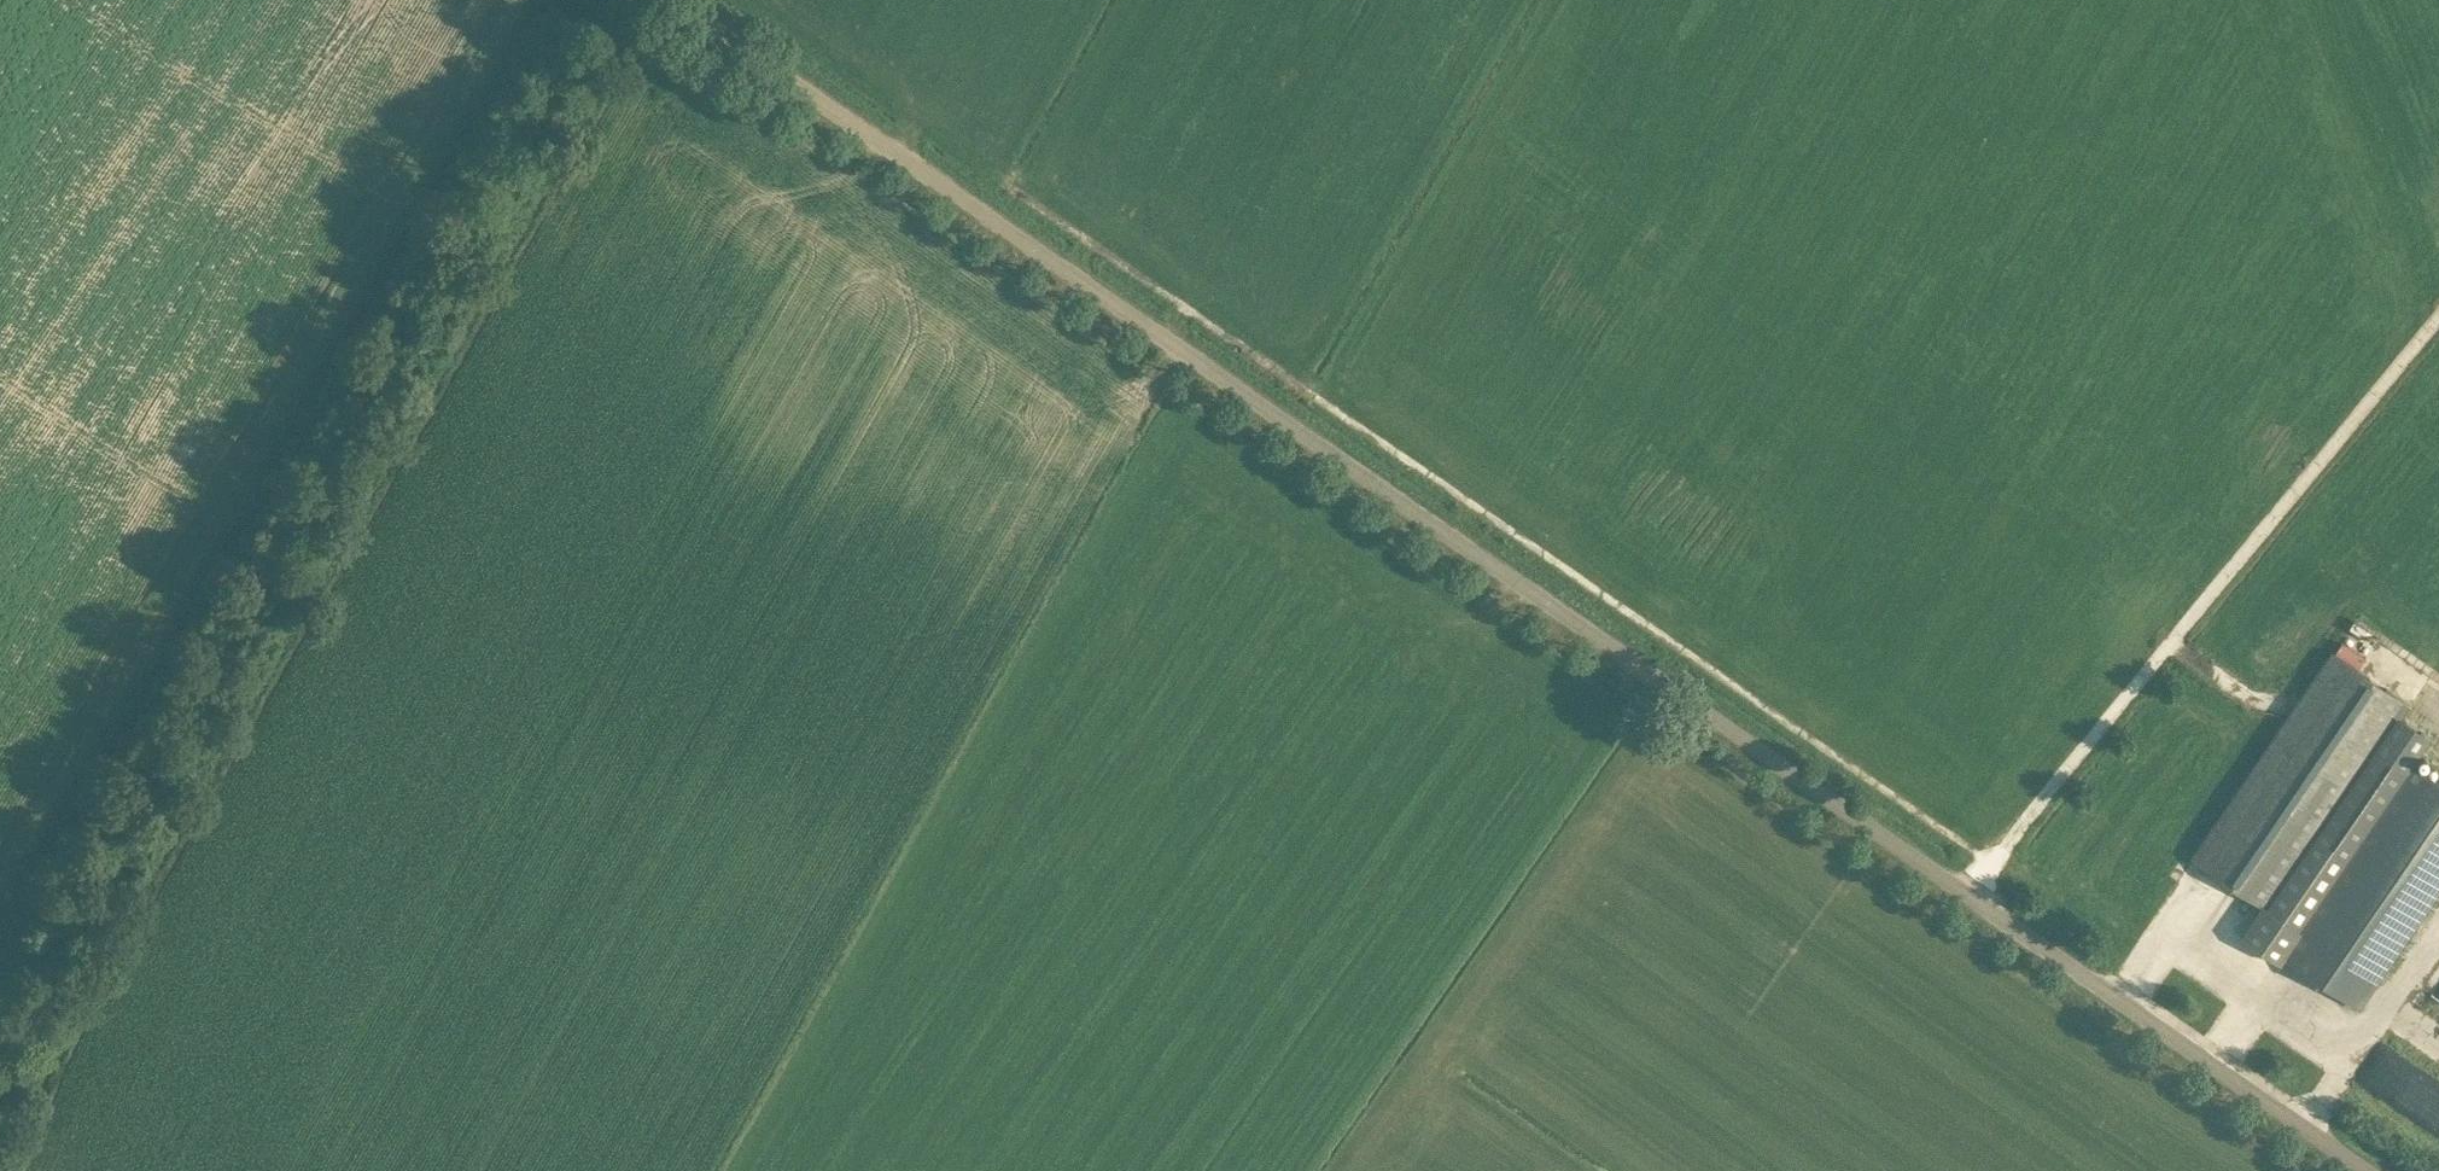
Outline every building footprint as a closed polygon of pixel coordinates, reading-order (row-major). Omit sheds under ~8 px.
[(2284,956),(2316,978),(2359,1007),(2438,889),(2438,777),(2414,760),(2430,736),(2402,716),(2410,704),(2335,652),(2195,857),(2264,904),(2242,935),(2280,961),(2284,956)] [(2424,1011),(2405,1041),(2438,1064),(2438,1021),(2424,1011)]
